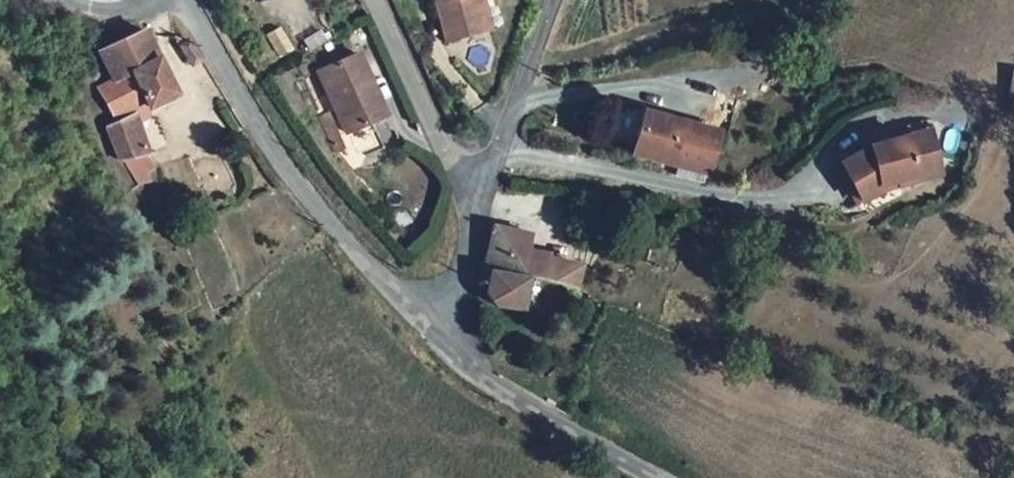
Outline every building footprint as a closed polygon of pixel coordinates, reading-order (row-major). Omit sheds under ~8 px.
[(447,40),(485,30),(477,0),(436,0),(447,40)] [(485,30),(490,29),(482,0),(477,0),(485,30)] [(107,126),(119,157),(126,160),(145,155),(149,154),(137,122),(144,119),(143,116),(140,112),(150,107),(173,94),(143,29),(142,29),(99,50),(105,61),(114,80),(98,88),(115,121),(107,126)] [(378,100),(357,53),(319,70),(347,133),(381,118),(373,102),(378,100)] [(385,115),(378,100),(373,102),(381,118),(385,115)] [(704,124),(629,100),(616,141),(691,166),(704,124)] [(143,116),(152,112),(150,107),(140,112),(143,116)] [(339,136),(329,114),(320,117),(331,140),(339,136)] [(345,148),(339,136),(331,140),(336,152),(345,148)] [(927,180),(926,148),(863,151),(831,163),(845,202),(867,195),(866,190),(885,190),(885,194),(904,193),(904,183),(927,180)] [(152,168),(145,155),(126,160),(151,168),(152,168)] [(530,229),(489,223),(484,258),(481,266),(524,274),(572,292),(577,264),(572,259),(530,249),(530,229)]
